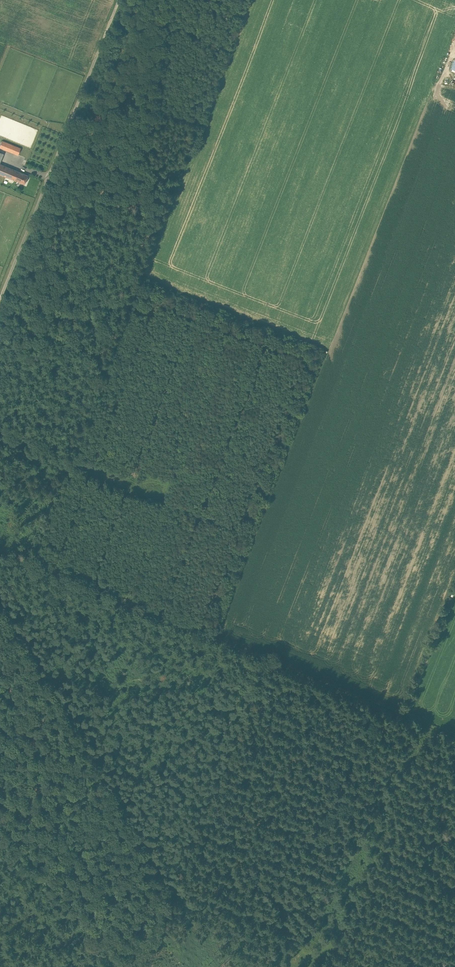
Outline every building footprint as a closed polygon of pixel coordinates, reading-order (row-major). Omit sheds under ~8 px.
[(1,141),(0,145),(0,149),(17,156),(20,149),(1,141)] [(0,165),(0,174),(5,176),(9,168),(0,165)] [(20,173),(9,168),(5,176),(17,181),(20,173)] [(27,176),(20,173),(17,181),(24,184),(27,176)]
